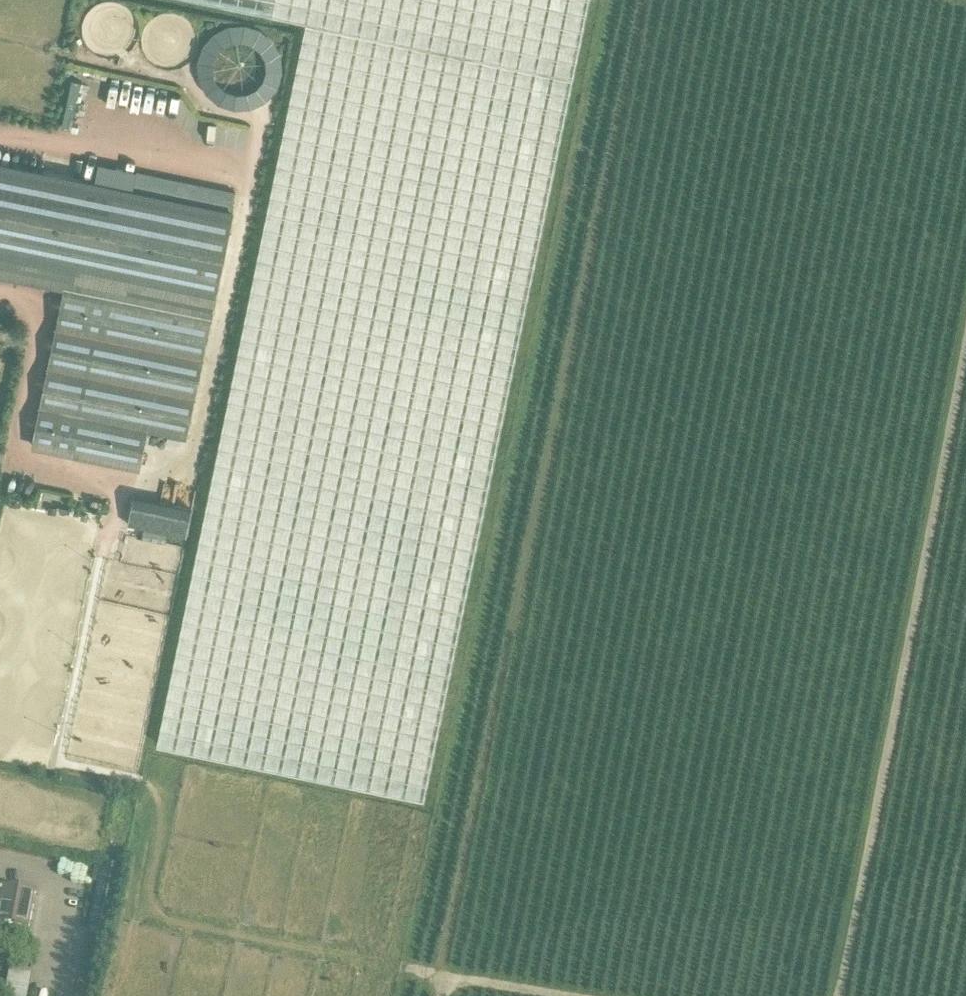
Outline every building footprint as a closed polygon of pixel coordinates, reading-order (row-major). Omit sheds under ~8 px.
[(307,20),(158,743),(425,798),(589,0),(210,0),(307,20)] [(205,102),(281,101),(279,25),(203,27),(205,102)] [(65,286),(33,444),(139,466),(147,427),(186,435),(233,210),(231,210),(133,189),(0,161),(0,273),(65,286)] [(137,171),(133,189),(231,210),(235,192),(137,171)] [(193,506),(134,493),(128,523),(187,535),(193,506)] [(36,893),(5,887),(5,888),(0,887),(0,925),(29,930),(36,893)] [(0,955),(0,973),(9,970),(3,954),(0,955)] [(33,973),(10,971),(8,995),(31,995),(33,973)]
